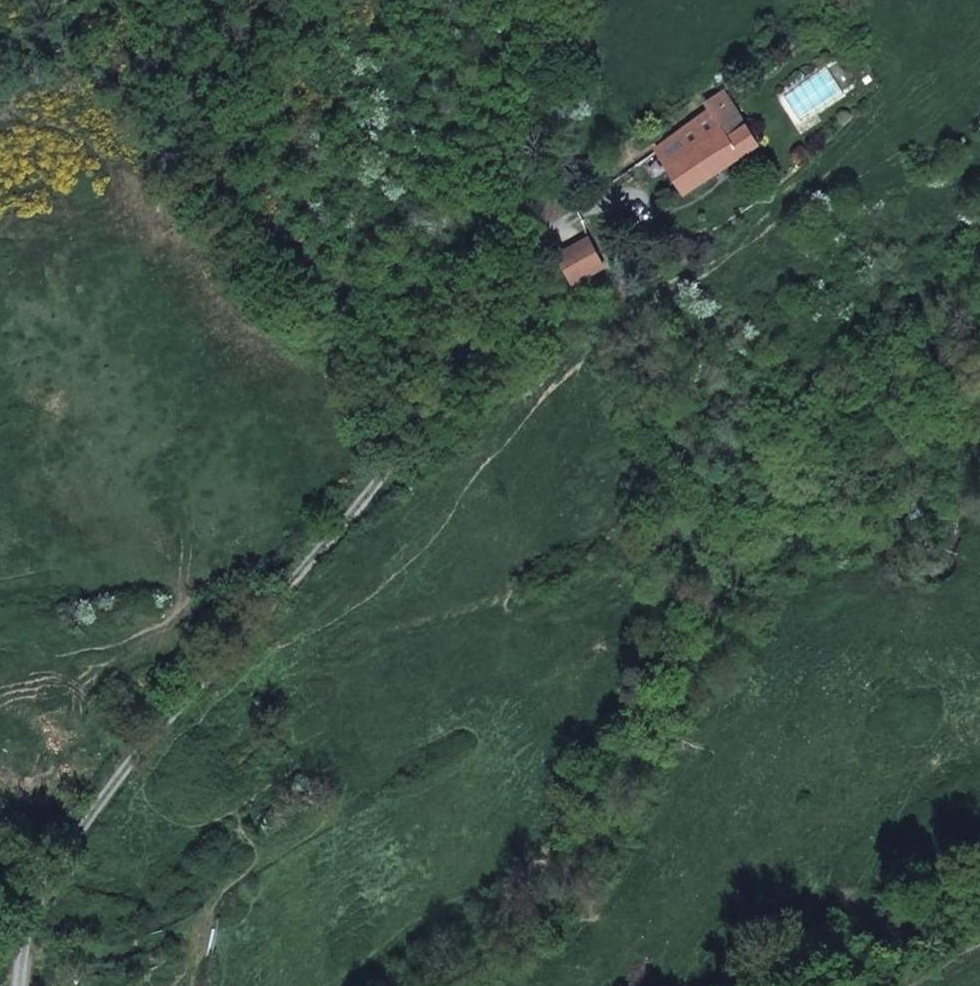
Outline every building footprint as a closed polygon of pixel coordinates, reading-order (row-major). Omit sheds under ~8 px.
[(709,107),(714,115),(731,104),(725,97),(709,107)] [(714,115),(731,141),(747,131),(731,104),(714,115)] [(714,115),(656,153),(685,196),(759,148),(747,131),(731,141),(714,115)] [(571,281),(602,264),(586,236),(555,253),(571,281)]
